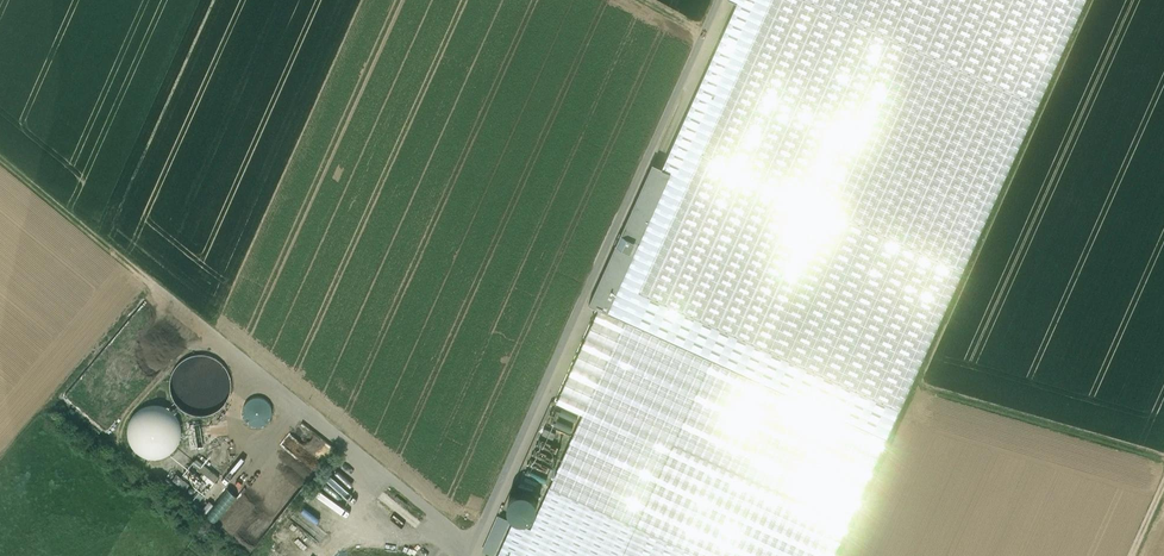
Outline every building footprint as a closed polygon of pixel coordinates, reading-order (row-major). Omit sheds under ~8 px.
[(1084,0),(731,0),(737,3),(663,168),(653,163),(589,304),(599,308),(557,401),(583,413),(549,487),(636,526),(703,555),(833,555),(1084,0)] [(195,355),(188,357),(182,360),(177,366),(173,372),(170,379),(170,386),(171,394),(174,400),(178,406),(184,411),(191,414),(198,416),(206,415),(213,413),(219,409),(225,404),(229,398),(231,391),(231,383),(230,376),(227,369),(223,363),(217,359),(210,356),(203,354),(195,355)] [(261,397),(257,397),(253,397),(250,399),(247,402),(245,405),(243,408),(243,412),(244,416),(245,419),(248,422),(251,425),(254,426),(258,426),(262,426),(266,424),(269,421),(271,418),(272,415),(272,411),(272,407),(270,404),(268,401),(264,398),(261,397)] [(145,406),(139,409),(134,413),(130,419),(128,425),(127,432),(128,439),(131,445),(135,450),(141,455),(147,457),(154,458),(160,458),(167,455),(172,451),(177,446),(180,440),(181,434),(181,427),(179,420),(176,414),(171,410),(165,406),(158,404),(152,404),(145,406)] [(326,443),(295,426),(291,434),(298,439),(294,446),(306,453),(301,463),(310,469),(314,463),(326,443)] [(227,438),(224,437),(220,437),(217,438),(214,439),(212,441),(210,444),(208,447),(208,450),(208,453),(209,457),(210,460),(212,462),(215,464),(218,465),(222,466),(225,465),(228,464),(231,462),(233,460),(235,457),(236,454),(236,451),(236,447),(234,444),(233,442),(230,439),(227,438)] [(219,476),(197,458),(192,464),(215,482),(219,476)] [(211,487),(189,469),(185,473),(208,491),(211,487)] [(190,484),(177,474),(173,479),(186,489),(190,484)] [(636,526),(549,487),(523,475),(487,555),(703,555),(636,526)] [(272,525),(228,488),(207,515),(251,551),(272,525)] [(316,552),(289,535),(281,548),(293,555),(313,555),(316,552)]
